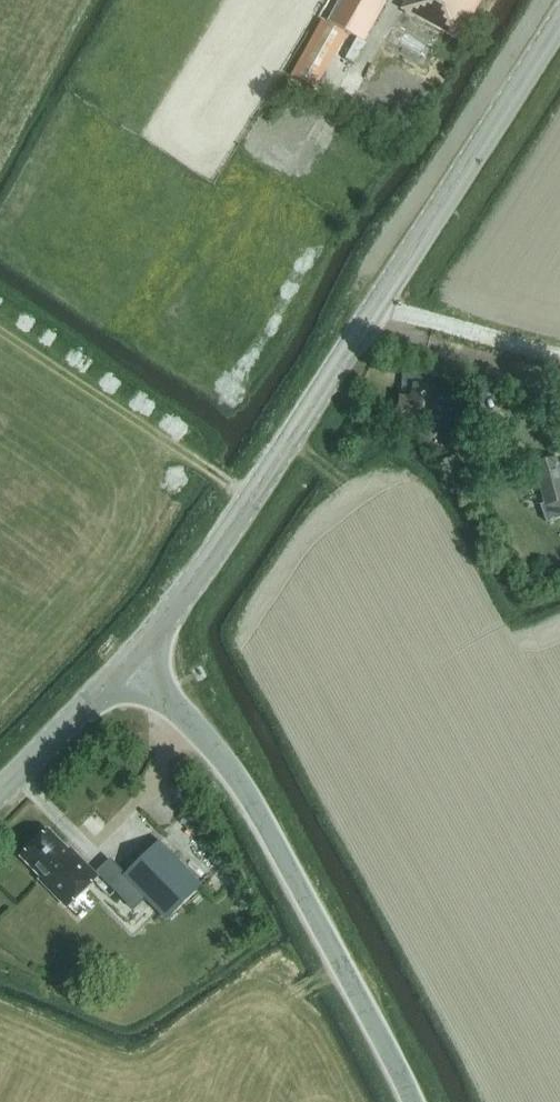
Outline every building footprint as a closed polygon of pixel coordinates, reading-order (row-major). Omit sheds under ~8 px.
[(362,41),(385,0),(384,0),(340,0),(328,22),(362,41)] [(402,9),(459,40),(481,0),(407,0),(402,9)] [(313,29),(323,35),(306,66),(296,60),(290,72),(313,85),(343,31),(320,18),(313,29)] [(319,114),(292,97),(274,124),(300,141),(319,114)] [(437,369),(401,366),(399,397),(412,398),(413,385),(436,387),(437,369)] [(399,418),(431,421),(449,422),(452,389),(434,387),(414,385),(412,399),(400,397),(399,418)] [(456,409),(454,429),(468,431),(469,411),(456,409)] [(545,504),(541,505),(547,522),(559,518),(559,469),(557,457),(534,463),(545,504)] [(67,906),(96,877),(70,850),(67,852),(47,832),(23,855),(44,877),(41,880),(67,906)] [(159,841),(123,876),(166,920),(202,885),(159,841)] [(228,897),(237,907),(245,901),(236,890),(228,897)]
